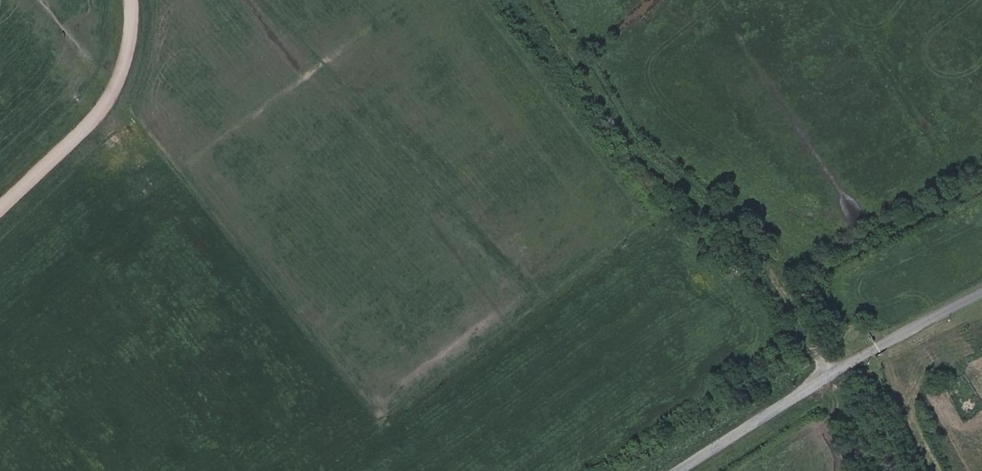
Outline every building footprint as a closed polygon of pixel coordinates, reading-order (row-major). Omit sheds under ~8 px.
[(803,371),(812,366),(808,360),(799,366),(803,371)]
